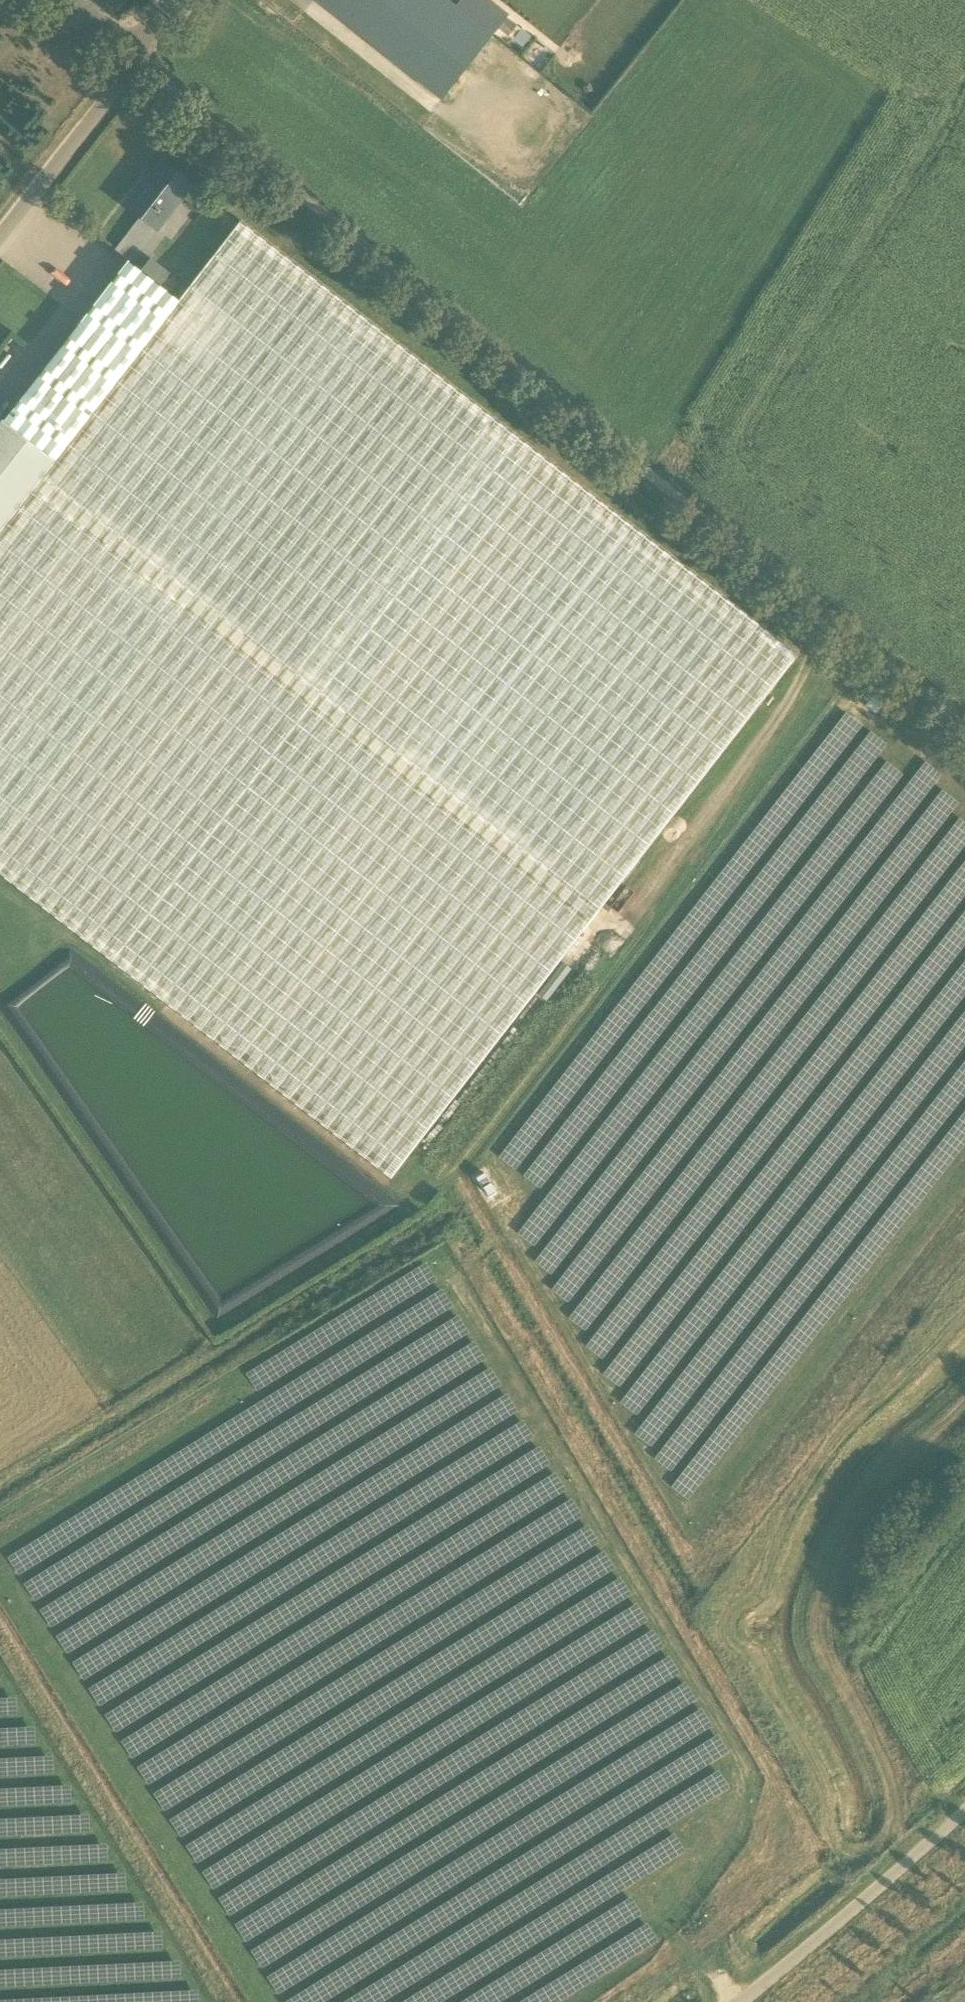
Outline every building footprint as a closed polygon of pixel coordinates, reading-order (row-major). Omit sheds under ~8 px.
[(473,0),(463,0),(457,8),(447,0),(318,0),(443,99),(492,36),(508,16),(489,0),(476,0),(475,2),(473,0)] [(158,231),(194,184),(162,160),(151,174),(158,179),(133,211),(158,231)] [(443,380),(239,222),(179,301),(176,298),(56,457),(0,530),(0,870),(390,1177),(796,653),(443,380)] [(128,260),(82,320),(131,358),(176,298),(128,260)] [(56,457),(131,358),(82,320),(5,419),(56,457)] [(56,457),(5,419),(0,425),(0,530),(56,457)]
